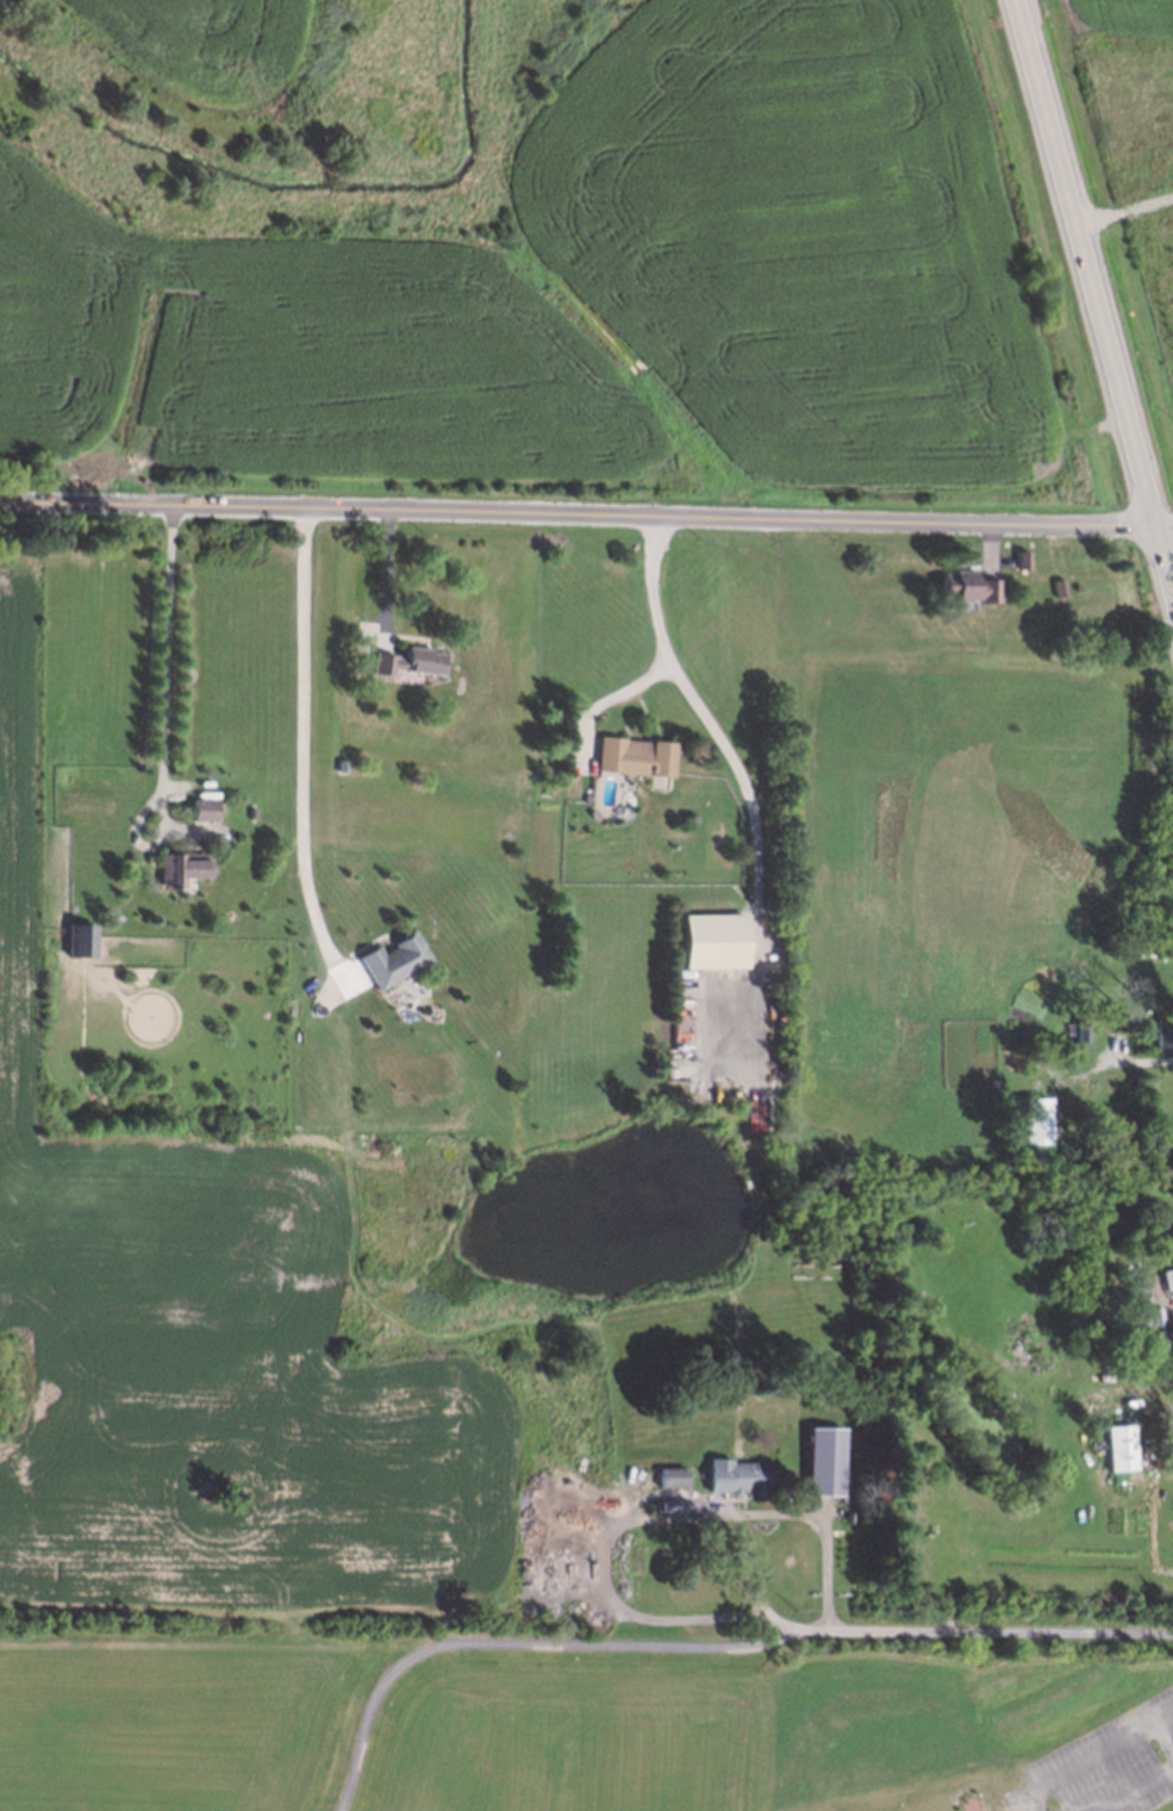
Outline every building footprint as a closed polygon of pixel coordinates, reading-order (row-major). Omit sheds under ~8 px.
[(999,580),(976,579),(976,572),(944,572),(943,595),(954,595),(954,601),(999,601),(999,580)] [(375,653),(373,674),(394,676),(394,670),(442,675),(445,652),(408,648),(407,657),(375,653)] [(672,776),(673,742),(598,738),(597,772),(672,776)] [(216,799),(192,800),(192,822),(216,822),(216,799)] [(208,879),(209,855),(160,854),(159,888),(182,889),(183,878),(208,879)] [(685,917),(687,969),(750,969),(749,917),(685,917)] [(95,957),(96,925),(68,924),(67,956),(95,957)] [(379,947),(360,956),(376,990),(431,964),(416,933),(380,951),(379,947)] [(1172,1052),(1172,1022),(1157,1021),(1157,1051),(1172,1052)] [(1025,1144),(1051,1144),(1050,1098),(1024,1099),(1025,1144)] [(1172,1290),(1172,1269),(1163,1271),(1166,1291),(1172,1290)] [(1108,1471),(1135,1471),(1134,1425),(1107,1426),(1108,1471)] [(842,1496),(843,1429),(808,1428),(807,1495),(842,1496)] [(708,1495),(767,1494),(767,1463),(730,1463),(730,1459),(708,1459),(708,1495)] [(685,1486),(685,1468),(658,1468),(658,1487),(685,1486)] [(674,1500),(673,1511),(687,1511),(688,1501),(674,1500)]
